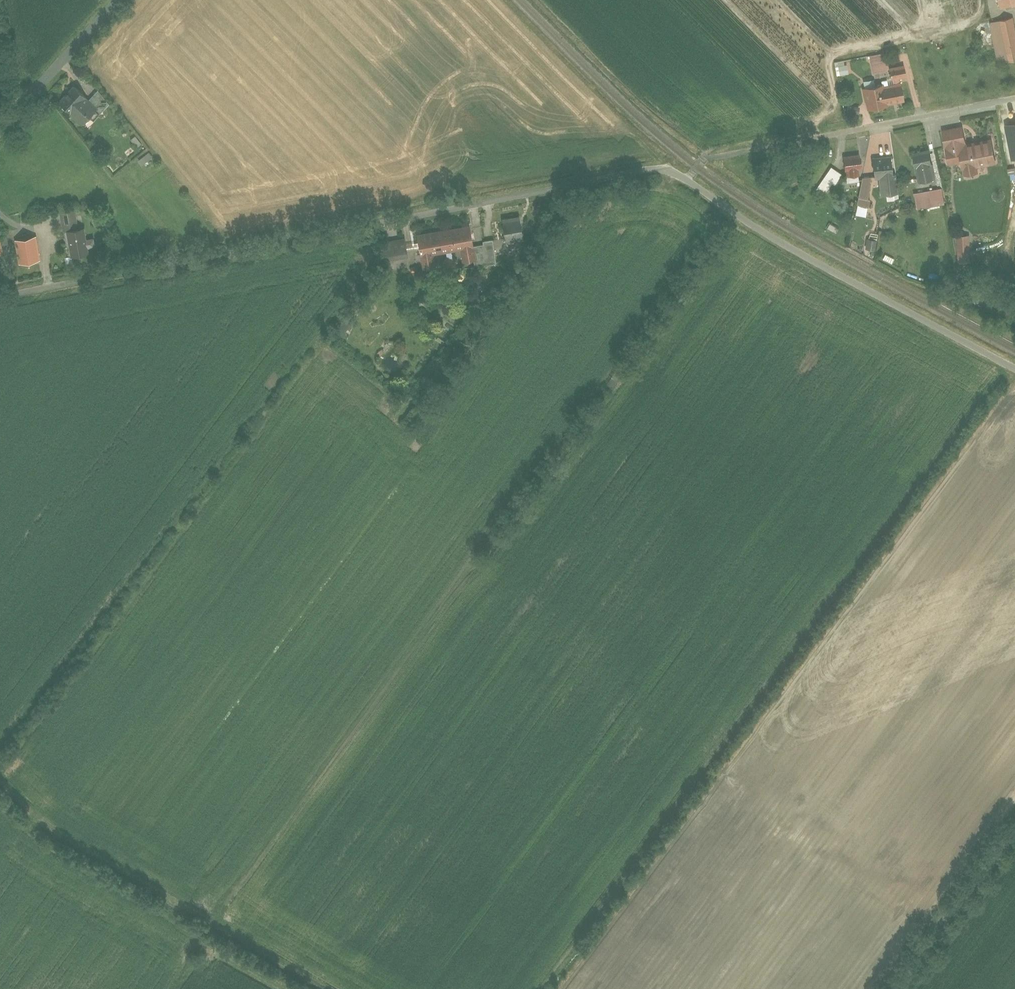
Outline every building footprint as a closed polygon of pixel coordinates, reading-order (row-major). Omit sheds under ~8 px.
[(1002,8),(1014,5),(1014,0),(1000,0),(1002,8)] [(991,23),(1000,64),(1014,60),(1014,32),(1012,19),(991,23)] [(889,53),(873,56),(877,76),(893,73),(889,53)] [(850,63),(841,65),(843,75),(852,73),(850,63)] [(907,64),(893,67),(895,78),(909,75),(907,64)] [(888,82),(866,86),(870,109),(892,105),(891,103),(888,87),(888,82)] [(906,83),(888,87),(891,103),(909,99),(906,83)] [(78,87),(64,101),(76,113),(90,99),(78,87)] [(102,111),(114,99),(104,88),(91,101),(100,109),(102,111)] [(90,99),(76,113),(86,123),(100,109),(91,101),(90,99)] [(850,105),(849,112),(860,113),(861,106),(850,105)] [(967,126),(946,130),(952,162),(965,159),(968,175),(983,172),(982,165),(1000,162),(996,139),(970,144),(967,126)] [(933,150),(915,153),(921,181),(938,178),(933,150)] [(142,165),(154,157),(151,152),(139,159),(142,165)] [(863,154),(846,156),(848,169),(853,168),(854,175),(862,174),(861,167),(865,167),(863,154)] [(896,155),(876,158),(878,176),(885,176),(898,174),(896,155)] [(844,172),(834,165),(827,176),(837,183),(844,172)] [(898,174),(885,176),(886,193),(900,191),(898,174)] [(875,178),(865,176),(861,195),(871,197),(875,178)] [(945,187),(917,192),(920,209),(948,204),(945,187)] [(872,200),(861,198),(859,211),(870,213),(872,200)] [(74,210),(61,212),(64,231),(78,229),(74,210)] [(520,217),(502,220),(506,240),(523,237),(520,217)] [(469,227),(419,235),(424,267),(435,265),(433,253),(462,248),(464,260),(474,258),(472,246),(469,227)] [(78,229),(64,231),(69,255),(71,255),(71,256),(73,256),(74,262),(82,260),(81,254),(88,253),(87,246),(94,245),(93,239),(86,240),(84,228),(78,229)] [(0,235),(0,250),(1,253),(14,250),(10,233),(0,235)] [(973,234),(961,235),(963,266),(974,265),(973,234)] [(38,235),(19,239),(23,263),(43,260),(38,235)] [(880,239),(871,237),(868,248),(877,250),(880,239)] [(408,238),(389,241),(391,259),(411,256),(408,238)] [(476,267),(496,263),(492,240),(483,241),(484,244),(472,246),(474,258),(476,267)] [(347,313),(338,332),(345,335),(354,316),(347,313)]
